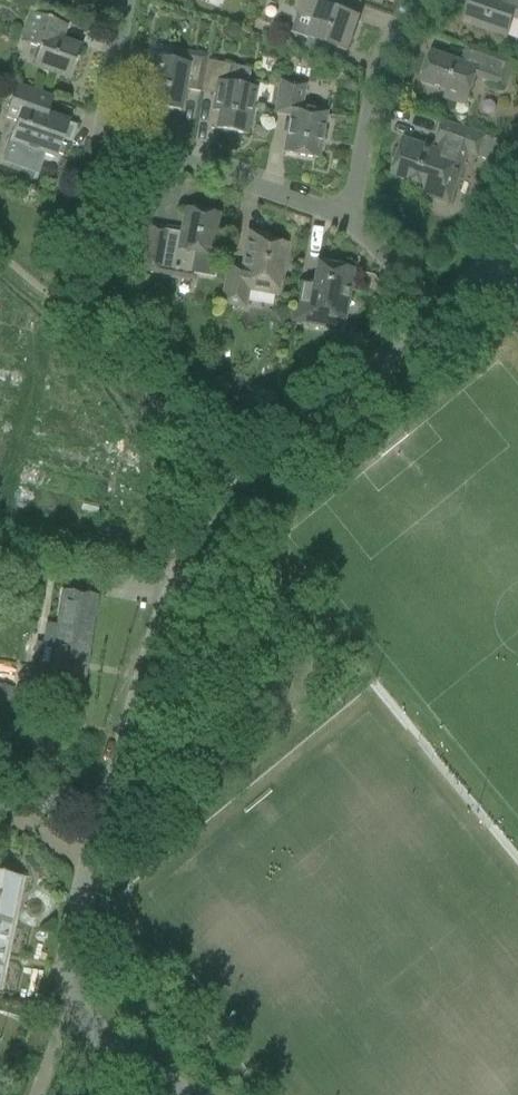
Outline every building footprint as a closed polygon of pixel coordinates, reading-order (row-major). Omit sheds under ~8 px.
[(292,33),(308,39),(309,39),(304,51),(326,59),(330,46),(346,52),(358,18),(332,9),(336,0),(303,0),(297,18),(292,33)] [(463,22),(508,38),(514,19),(517,21),(517,0),(471,0),(463,22)] [(70,80),(81,48),(61,41),(66,26),(32,14),(22,43),(39,48),(32,66),(70,80)] [(431,52),(420,83),(447,92),(444,99),(465,107),(467,108),(478,76),(504,85),(512,63),(489,54),(468,47),(467,48),(474,50),(468,65),(431,52)] [(153,59),(144,105),(150,106),(149,112),(166,115),(167,109),(179,112),(184,90),(199,93),(205,62),(206,56),(188,52),(172,49),(170,62),(153,59)] [(247,136),(251,114),(256,90),(245,88),(248,70),(205,62),(199,93),(215,96),(212,111),(218,112),(215,130),(247,136)] [(318,160),(326,111),(301,107),(305,86),(280,81),(274,114),(289,117),(283,153),(318,160)] [(68,141),(73,128),(67,126),(69,123),(47,115),(53,97),(16,84),(5,118),(17,122),(10,143),(19,147),(13,164),(36,172),(42,155),(56,160),(63,139),(68,141)] [(391,168),(394,169),(391,176),(424,188),(422,195),(424,196),(450,205),(459,180),(467,154),(478,158),(490,162),(517,172),(517,152),(496,144),(497,141),(485,137),(442,122),(435,143),(439,145),(437,151),(404,139),(399,156),(397,160),(394,159),(391,168)] [(210,253),(217,215),(185,210),(181,232),(149,226),(141,270),(193,280),(194,275),(213,279),(217,254),(210,253)] [(276,295),(281,267),(285,245),(265,241),(266,236),(248,232),(240,272),(227,270),(220,304),(244,308),(247,290),(276,295)] [(295,305),(292,322),(301,324),(323,328),(325,318),(343,321),(351,270),(317,264),(313,285),(300,283),(299,283),(295,305)] [(259,431),(260,413),(246,412),(245,430),(259,431)] [(78,711),(96,596),(61,591),(43,706),(78,711)] [(13,689),(0,686),(0,704),(10,706),(13,689)] [(19,877),(0,873),(0,971),(19,877)]
